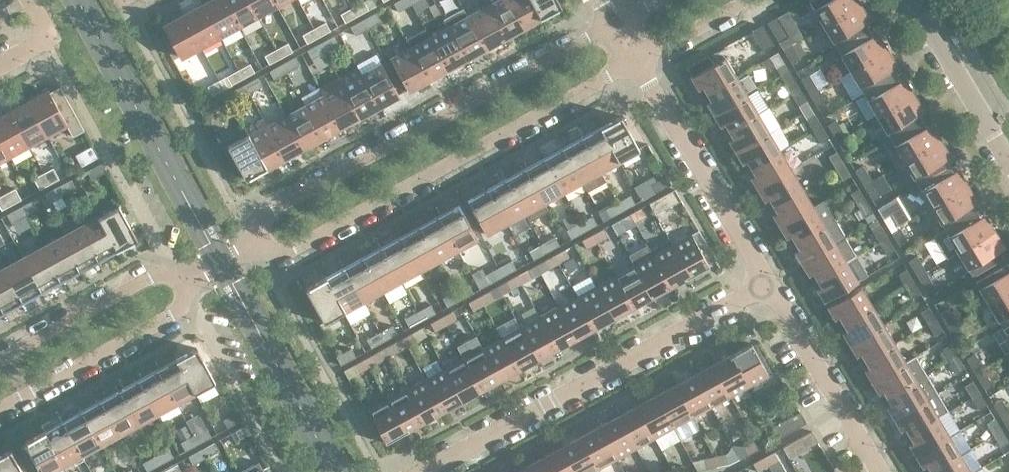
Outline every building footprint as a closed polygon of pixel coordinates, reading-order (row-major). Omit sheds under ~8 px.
[(225,0),(210,0),(203,4),(220,35),(238,25),(225,0)] [(250,0),(225,0),(238,25),(257,14),(250,0)] [(274,0),(250,0),(257,14),(276,4),(274,0)] [(364,0),(352,7),(357,16),(369,9),(364,0)] [(409,0),(398,0),(395,2),(400,11),(412,5),(409,0)] [(508,0),(498,0),(486,6),(504,38),(523,28),(508,0)] [(523,28),(542,17),(532,0),(508,0),(523,28)] [(542,17),(562,6),(558,0),(532,0),(542,17)] [(823,24),(859,2),(858,0),(809,0),(823,24)] [(869,19),(859,2),(823,24),(837,47),(868,28),(864,22),(869,19)] [(220,35),(203,4),(184,15),(201,45),(220,35)] [(504,38),(486,6),(467,17),(485,48),(504,38)] [(357,16),(352,7),(340,13),(345,22),(357,16)] [(445,20),(448,27),(466,59),(485,48),(467,17),(464,10),(445,20)] [(375,13),(363,19),(369,28),(380,22),(375,13)] [(201,45),(184,15),(164,25),(181,56),(201,45)] [(789,36),(777,16),(767,22),(779,42),(789,36)] [(369,28),(363,19),(352,25),(357,35),(369,28)] [(326,21),(314,28),(319,37),(331,30),(326,21)] [(773,44),(762,25),(751,30),(763,50),(773,44)] [(466,59),(448,27),(430,37),(447,69),(466,59)] [(319,37),(314,28),(302,34),(307,43),(319,37)] [(872,34),(868,28),(837,47),(850,69),(886,48),(876,31),(872,34)] [(407,41),(411,48),(428,79),(447,69),(430,37),(426,30),(407,41)] [(332,36),(320,43),(325,52),(337,46),(332,36)] [(288,42),(276,48),(281,57),(293,51),(288,42)] [(325,52),(320,43),(308,49),(314,58),(325,52)] [(791,43),(782,48),(791,63),(800,58),(791,43)] [(281,57),(276,48),(264,55),(269,64),(281,57)] [(428,79),(411,48),(391,59),(408,90),(428,79)] [(896,64),(886,48),(850,69),(864,92),(895,73),(891,67),(896,64)] [(784,63),(777,51),(769,56),(776,68),(784,63)] [(713,63),(708,54),(686,66),(699,88),(703,86),(707,93),(736,76),(724,56),(713,63)] [(294,57),(282,63),(287,73),(299,66),(294,57)] [(250,63),(238,69),(243,78),(255,71),(250,63)] [(287,73),(282,63),(271,70),(276,79),(287,73)] [(382,63),(362,74),(379,106),(399,95),(382,63)] [(358,67),(339,77),(360,116),(379,106),(362,74),(358,67)] [(243,78),(238,69),(226,76),(231,84),(243,78)] [(746,69),(736,76),(707,93),(711,100),(707,102),(714,114),(747,94),(757,88),(746,69)] [(899,80),(895,73),(864,92),(877,115),(913,93),(903,77),(899,80)] [(809,74),(801,79),(809,93),(818,89),(809,74)] [(799,88),(792,76),(784,81),(791,93),(799,88)] [(360,116),(339,77),(320,87),(324,95),(342,127),(360,116)] [(256,78),(244,84),(250,93),(261,87),(256,78)] [(207,86),(212,95),(224,88),(219,80),(207,86)] [(250,93),(244,84),(233,90),(238,100),(250,93)] [(84,129),(60,85),(60,86),(62,90),(52,96),(48,89),(28,100),(47,135),(66,124),(72,136),(84,129)] [(806,100),(799,88),(791,93),(798,105),(806,100)] [(826,103),(818,89),(809,93),(818,108),(826,103)] [(923,110),(913,93),(877,115),(890,137),(922,119),(918,113),(923,110)] [(758,113),(747,94),(714,114),(721,125),(725,123),(729,130),(758,113)] [(342,127),(324,95),(305,105),(323,137),(342,127)] [(47,135),(28,100),(9,110),(28,145),(47,135)] [(214,101),(200,108),(206,118),(219,110),(214,101)] [(323,137),(305,105),(286,116),(304,147),(323,137)] [(9,110),(0,115),(0,138),(9,155),(28,145),(9,110)] [(769,131),(758,113),(729,130),(733,137),(729,139),(736,151),(769,131)] [(821,125),(814,113),(806,118),(813,130),(821,125)] [(621,115),(601,126),(619,160),(639,149),(621,115)] [(304,147),(286,116),(267,126),(285,158),(304,147)] [(244,129),(247,134),(266,168),(285,158),(267,126),(263,119),(244,129)] [(836,119),(828,124),(836,139),(845,134),(836,119)] [(926,125),(922,119),(890,137),(904,160),(940,139),(930,122),(926,125)] [(828,137),(821,125),(813,130),(820,142),(828,137)] [(619,160),(601,126),(582,136),(601,170),(619,160)] [(780,150),(769,131),(736,151),(743,162),(747,160),(751,167),(780,150)] [(266,168),(247,134),(227,145),(246,179),(266,168)] [(853,149),(845,134),(836,139),(845,154),(853,149)] [(606,181),(601,170),(582,136),(563,147),(582,180),(587,191),(589,190),(588,187),(603,179),(604,182),(606,181)] [(0,138),(0,161),(9,155),(0,138)] [(950,155),(940,139),(904,160),(917,183),(949,164),(945,158),(950,155)] [(91,145),(83,150),(89,162),(97,157),(91,145)] [(582,180),(563,147),(544,157),(563,191),(582,180)] [(791,168),(780,150),(751,167),(755,174),(751,177),(758,188),(791,168)] [(828,155),(835,167),(843,162),(836,151),(828,155)] [(563,191),(544,157),(525,168),(544,201),(563,191)] [(107,171),(102,162),(89,169),(94,179),(107,171)] [(850,174),(843,162),(835,167),(842,179),(850,174)] [(952,170),(949,164),(917,183),(931,206),(967,184),(957,168),(952,170)] [(863,165),(854,169),(863,184),(871,179),(863,165)] [(53,167),(43,172),(50,184),(59,178),(53,167)] [(547,208),(544,201),(525,168),(506,178),(525,212),(529,219),(547,208)] [(802,187),(791,168),(758,188),(765,200),(769,197),(773,204),(802,187)] [(50,184),(43,172),(33,178),(40,189),(50,184)] [(671,184),(666,174),(652,181),(658,191),(671,184)] [(525,212),(506,178),(487,188),(506,222),(525,212)] [(70,179),(58,186),(63,195),(75,189),(70,179)] [(880,194),(871,179),(863,184),(872,199),(880,194)] [(977,201),(967,184),(931,206),(944,228),(976,210),(972,203),(977,201)] [(63,195),(58,186),(46,192),(51,202),(63,195)] [(15,187),(5,193),(12,204),(22,199),(15,187)] [(813,206),(802,187),(773,204),(777,211),(773,214),(780,225),(813,206)] [(506,222),(487,188),(467,199),(486,233),(506,222)] [(681,199),(674,188),(649,202),(655,213),(681,199)] [(850,193),(857,204),(865,200),(858,188),(850,193)] [(5,193),(0,196),(0,207),(2,210),(12,204),(5,193)] [(629,194),(617,201),(622,210),(634,204),(629,194)] [(32,200),(20,207),(25,216),(37,210),(32,200)] [(824,200),(813,206),(780,225),(787,237),(791,234),(795,241),(834,218),(824,200)] [(872,211),(865,200),(857,204),(864,216),(872,211)] [(622,210),(617,201),(605,207),(611,217),(622,210)] [(459,204),(439,215),(457,248),(477,237),(459,204)] [(119,205),(99,216),(117,249),(137,238),(119,205)] [(25,216),(20,207),(8,213),(13,223),(25,216)] [(646,215),(641,207),(630,213),(635,221),(646,215)] [(890,210),(881,215),(890,230),(898,225),(890,210)] [(979,216),(976,210),(944,228),(958,251),(994,229),(984,213),(979,216)] [(635,221),(630,213),(620,218),(624,227),(635,221)] [(457,248),(439,215),(420,225),(438,259),(457,248)] [(591,215),(579,221),(584,231),(596,224),(591,215)] [(117,249),(99,216),(80,226),(98,260),(117,249)] [(845,237),(834,218),(795,241),(799,248),(795,251),(802,262),(845,237)] [(584,231),(579,221),(568,228),(573,237),(584,231)] [(438,259),(420,225),(401,235),(419,269),(438,259)] [(872,230),(879,242),(887,237),(880,225),(872,230)] [(907,240),(898,225),(890,230),(899,244),(907,240)] [(98,260),(80,226),(61,236),(79,270),(98,260)] [(608,236),(603,228),(592,233),(597,242),(608,236)] [(716,259),(699,229),(672,244),(690,276),(709,265),(708,264),(716,259)] [(1004,246),(994,229),(958,251),(972,274),(1003,256),(999,249),(1004,246)] [(597,242),(592,233),(582,239),(586,248),(597,242)] [(419,269),(401,235),(382,246),(400,279),(419,269)] [(79,270),(61,236),(42,247),(60,280),(79,270)] [(553,236),(541,242),(547,252),(558,245),(553,236)] [(856,255),(845,237),(802,262),(809,274),(813,271),(817,279),(846,261),(856,255)] [(894,249),(887,237),(879,242),(886,254),(894,249)] [(547,252),(541,242),(530,249),(535,258),(547,252)] [(628,254),(634,265),(652,297),(671,286),(653,254),(647,244),(628,254)] [(690,276),(672,244),(653,254),(671,286),(690,276)] [(400,279),(382,246),(363,256),(382,290),(400,279)] [(60,280),(42,247),(23,257),(41,291),(60,280)] [(570,257),(565,248),(554,254),(559,262),(570,257)] [(559,262),(554,254),(544,260),(548,268),(559,262)] [(917,255),(908,260),(917,275),(925,270),(917,255)] [(382,290),(363,256),(344,266),(363,300),(382,290)] [(41,291),(23,257),(4,267),(22,301),(41,291)] [(510,259),(498,266),(503,275),(515,269),(510,259)] [(857,281),(846,261),(817,279),(821,286),(817,288),(824,300),(857,281)] [(1006,261),(975,280),(989,303),(1008,291),(1008,266),(1006,261)] [(652,297),(634,265),(615,275),(633,307),(652,297)] [(363,300),(344,266),(325,277),(344,311),(363,300)] [(503,275),(498,266),(486,272),(492,282),(503,275)] [(4,267),(0,270),(0,305),(3,311),(22,301),(4,267)] [(532,277),(527,269),(517,275),(521,283),(532,277)] [(898,274),(905,286),(913,281),(906,269),(898,274)] [(934,285),(925,270),(917,275),(926,290),(934,285)] [(521,283),(517,275),(506,281),(510,289),(521,283)] [(633,307),(615,275),(596,285),(614,317),(633,307)] [(344,311),(325,277),(305,288),(324,321),(344,311)] [(920,292),(913,281),(905,286),(912,297),(920,292)] [(467,283),(455,289),(460,299),(472,292),(467,283)] [(614,317),(596,285),(577,296),(595,328),(614,317)] [(872,305),(861,286),(828,306),(835,318),(839,315),(843,322),(872,305)] [(460,299),(455,289),(443,296),(448,305),(460,299)] [(494,298),(489,290),(479,296),(483,304),(494,298)] [(989,303),(1002,326),(1008,322),(1008,291),(989,303)] [(483,304),(479,296),(468,301),(473,310),(483,304)] [(595,328),(577,296),(558,306),(576,338),(595,328)] [(429,304),(417,310),(422,319),(434,313),(429,304)] [(883,324),(872,305),(843,322),(847,329),(843,332),(850,343),(883,324)] [(576,338),(558,306),(539,316),(557,349),(576,338)] [(920,311),(927,323),(935,318),(928,306),(920,311)] [(947,307),(939,312),(948,327),(956,322),(947,307)] [(422,319),(417,310),(405,316),(411,326),(422,319)] [(456,319),(451,310),(441,316),(445,325),(456,319)] [(445,325),(441,316),(430,322),(435,330),(445,325)] [(557,349),(539,316),(520,327),(538,359),(557,349)] [(942,330),(935,318),(927,323),(934,335),(942,330)] [(965,337),(956,322),(948,327),(957,342),(965,337)] [(391,324),(379,331),(384,340),(396,334),(391,324)] [(894,342),(883,324),(850,343),(857,355),(861,352),(865,359),(894,342)] [(538,359),(520,327),(501,337),(519,369),(538,359)] [(384,340),(379,331),(368,337),(373,347),(384,340)] [(418,339),(414,331),(403,337),(407,345),(418,339)] [(407,345),(403,337),(392,343),(397,351),(407,345)] [(519,369),(501,337),(482,347),(500,380),(519,369)] [(905,361),(894,342),(865,359),(869,367),(865,369),(872,380),(905,361)] [(751,343),(732,353),(749,385),(771,373),(761,354),(758,355),(751,343)] [(942,348),(949,360),(957,355),(950,343),(942,348)] [(197,347),(177,358),(195,392),(215,381),(197,347)] [(500,380),(482,347),(463,358),(481,390),(500,380)] [(349,348),(336,355),(341,364),(354,357),(349,348)] [(380,360),(376,352),(365,358),(369,366),(380,360)] [(749,385),(732,353),(713,364),(730,396),(749,385)] [(974,353),(966,358),(975,373),(983,368),(974,353)] [(915,355),(905,361),(872,380),(879,392),(883,390),(887,397),(926,373),(915,355)] [(964,367),(957,355),(949,360),(956,372),(964,367)] [(195,392),(177,358),(158,368),(176,402),(195,392)] [(369,366),(365,358),(354,364),(359,372),(369,366)] [(481,390),(463,358),(445,368),(462,400),(481,390)] [(730,396),(713,364),(694,374),(711,406),(730,396)] [(176,402),(158,368),(139,379),(157,412),(176,402)] [(462,400),(445,368),(426,379),(443,411),(462,400)] [(992,382),(983,368),(975,373),(984,387),(992,382)] [(937,392),(926,373),(887,397),(891,404),(887,406),(894,418),(937,392)] [(711,406),(694,374),(675,384),(692,416),(711,406)] [(157,412),(139,379),(120,389),(138,423),(157,412)] [(443,411),(426,379),(407,389),(424,421),(443,411)] [(964,385),(971,397),(979,392),(972,380),(964,385)] [(692,416),(675,384),(656,395),(673,427),(692,416)] [(138,423),(120,389),(101,400),(119,433),(138,423)] [(424,421),(407,389),(388,399),(405,431),(424,421)] [(948,410),(937,392),(894,418),(901,429),(905,427),(909,434),(938,417),(948,410)] [(987,404),(979,392),(971,397),(978,409),(987,404)] [(673,427),(656,395),(637,405),(655,437),(673,427)] [(993,403),(1002,418),(1008,414),(1008,411),(1001,398),(993,403)] [(405,431),(388,399),(368,410),(386,442),(405,431)] [(119,433),(101,400),(82,410),(100,444),(119,433)] [(655,437),(637,405),(618,415),(636,447),(655,437)] [(243,419),(237,409),(224,417),(229,426),(243,419)] [(100,444),(82,410),(63,420),(81,454),(100,444)] [(807,422),(800,411),(794,414),(772,426),(778,437),(800,425),(807,422)] [(636,447),(618,415),(599,426),(617,458),(636,447)] [(949,435),(938,417),(909,434),(913,441),(909,443),(916,455),(949,435)] [(986,422),(993,434),(1002,429),(994,417),(986,422)] [(81,454),(63,420),(44,431),(62,464),(81,454)] [(251,434),(245,424),(232,431),(237,441),(251,434)] [(617,458),(599,426),(580,436),(598,468),(617,458)] [(205,427),(193,434),(198,443),(210,437),(205,427)] [(1008,441),(1002,429),(993,434),(1000,446),(1008,441)] [(818,441),(812,430),(783,446),(789,457),(818,441)] [(44,431),(24,441),(41,471),(48,471),(62,464),(44,431)] [(198,443),(193,434),(181,440),(187,449),(198,443)] [(765,434),(754,440),(759,448),(770,442),(765,434)] [(960,454),(949,435),(916,455),(923,466),(927,464),(931,471),(960,454)] [(580,436),(561,446),(575,471),(591,471),(598,468),(580,436)] [(759,448),(754,440),(744,445),(748,454),(759,448)] [(213,442),(201,448),(206,458),(218,451),(213,442)] [(561,446),(542,457),(550,471),(575,471),(561,446)] [(167,448),(155,454),(160,464),(172,457),(167,448)] [(206,458),(201,448),(189,455),(194,464),(206,458)] [(0,455),(0,471),(23,471),(10,449),(0,455)] [(779,459),(774,451),(764,457),(768,465),(779,459)] [(160,464),(155,454),(144,461),(149,470),(160,464)] [(726,454),(714,456),(716,466),(728,463),(726,454)] [(960,454),(931,471),(932,471),(971,471),(960,454)] [(716,466),(714,456),(702,459),(704,468),(716,466)] [(542,457),(523,467),(526,471),(550,471),(542,457)] [(768,465),(764,457),(753,462),(757,471),(768,465)] [(163,469),(165,471),(180,471),(175,463),(163,469)]
